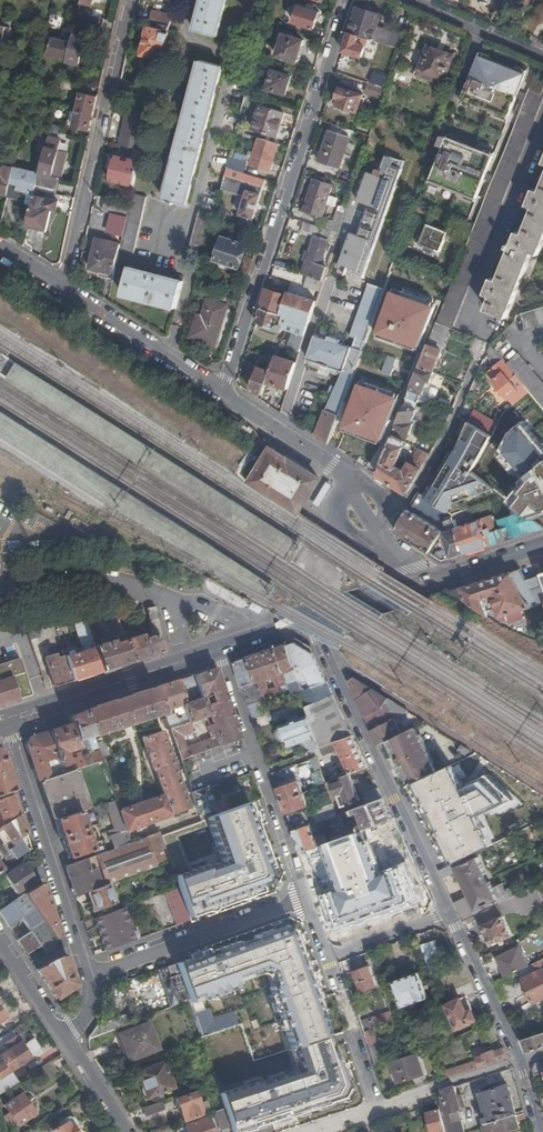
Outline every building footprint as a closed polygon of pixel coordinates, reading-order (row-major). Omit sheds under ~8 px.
[(218,35),(227,0),(202,0),(194,29),(218,35)] [(319,11),(301,5),(295,22),(314,28),(319,11)] [(381,15),(357,7),(349,32),(373,40),(377,26),(381,15)] [(159,24),(170,26),(172,15),(154,11),(151,22),(159,24)] [(101,28),(103,18),(79,12),(77,22),(101,28)] [(159,50),(164,51),(170,26),(159,24),(158,29),(148,27),(142,55),(157,58),(159,50)] [(8,43),(11,28),(0,26),(0,41),(8,43)] [(395,32),(377,26),(373,40),(385,44),(390,45),(395,32)] [(383,48),(385,44),(373,40),(349,32),(343,51),(362,57),(365,46),(376,50),(377,46),(383,48)] [(395,32),(390,45),(399,48),(404,35),(395,32)] [(71,47),(68,59),(68,61),(79,64),(86,37),(74,34),(72,42),(71,47)] [(304,40),(284,34),(277,56),(297,62),(304,40)] [(72,42),(53,37),(49,54),(68,59),(71,47),(72,42)] [(453,54),(429,46),(423,60),(418,74),(432,79),(443,83),(453,54)] [(516,69),(480,54),(472,73),(463,98),(499,112),(499,111),(510,115),(526,74),(515,70),(516,69)] [(222,66),(200,60),(164,198),(188,204),(222,66)] [(386,88),(391,73),(376,68),(371,83),(386,88)] [(292,76),(273,69),(268,89),(286,95),(292,76)] [(453,328),(487,242),(515,170),(542,99),(542,94),(542,91),(542,82),(533,78),(512,133),(484,204),(437,322),(450,327),(453,328)] [(76,83),(63,80),(61,88),(74,91),(76,83)] [(365,89),(384,95),(386,88),(371,83),(367,82),(365,89)] [(140,94),(154,97),(156,89),(139,85),(138,93),(140,94)] [(358,111),(364,95),(340,87),(337,98),(340,99),(338,105),(358,111)] [(81,94),(78,110),(93,114),(97,97),(81,94)] [(285,113),(261,105),(253,128),(265,132),(277,136),(285,113)] [(74,127),(89,130),(93,114),(78,110),(74,127)] [(126,113),(119,146),(128,148),(134,149),(142,151),(149,118),(126,113)] [(52,123),(50,129),(58,131),(60,124),(52,123)] [(350,136),(352,130),(332,123),(330,130),(350,136)] [(344,155),(350,136),(330,130),(320,161),(340,168),(344,155)] [(447,138),(442,136),(439,145),(444,147),(435,169),(430,181),(466,195),(467,194),(477,198),(493,158),(483,153),(483,152),(447,138)] [(47,192),(54,194),(58,178),(53,176),(61,140),(48,137),(40,173),(36,189),(47,192)] [(270,170),(278,144),(259,138),(251,165),(270,170)] [(111,180),(134,186),(142,151),(134,149),(131,161),(116,157),(111,180)] [(381,166),(363,160),(355,184),(347,208),(345,214),(339,233),(338,235),(349,238),(341,262),(353,266),(352,271),(365,275),(388,205),(403,159),(386,153),(381,166)] [(227,168),(243,172),(246,162),(229,157),(227,168)] [(14,167),(4,165),(3,166),(0,165),(0,193),(8,194),(14,167)] [(40,173),(14,167),(8,194),(7,197),(32,203),(36,189),(40,173)] [(324,182),(314,178),(304,210),(323,216),(333,184),(324,182)] [(540,191),(534,189),(527,205),(534,208),(523,233),(518,231),(498,280),(492,278),(486,293),(492,295),(487,309),(508,318),(534,252),(540,255),(542,246),(542,184),(540,191)] [(32,203),(27,226),(47,230),(52,209),(57,210),(59,201),(45,198),(47,192),(36,189),(32,203)] [(254,217),(260,194),(249,191),(242,214),(254,217)] [(121,243),(119,251),(134,254),(147,197),(132,193),(130,203),(127,216),(123,235),(121,243)] [(130,203),(107,198),(103,210),(111,212),(127,216),(130,203)] [(204,257),(211,230),(213,220),(215,214),(200,210),(189,254),(204,257)] [(334,231),(339,233),(345,214),(341,212),(337,211),(334,220),(328,219),(325,228),(334,231)] [(106,232),(123,235),(127,216),(111,212),(106,232)] [(220,233),(224,224),(213,220),(211,230),(220,233)] [(441,230),(416,220),(408,239),(433,249),(441,230)] [(307,277),(323,282),(329,265),(323,264),(334,231),(325,228),(307,223),(304,232),(316,236),(311,252),(307,251),(304,259),(308,261),(303,275),(307,277)] [(248,244),(224,236),(217,260),(241,268),(248,244)] [(91,269),(114,274),(119,251),(121,243),(98,238),(91,269)] [(183,280),(130,266),(123,294),(176,307),(183,280)] [(323,282),(307,277),(304,287),(320,292),(323,282)] [(196,287),(194,295),(208,299),(202,315),(198,314),(191,337),(215,345),(230,298),(196,287)] [(281,314),(287,295),(268,289),(262,307),(281,314)] [(392,291),(377,337),(423,351),(437,306),(392,291)] [(290,317),(309,323),(317,301),(288,292),(287,295),(281,314),(290,317)] [(316,434),(329,442),(369,330),(378,303),(368,299),(351,347),(340,343),(341,339),(329,335),(328,339),(316,335),(309,358),(311,359),(342,370),(343,370),(336,386),(332,384),(325,402),(329,403),(316,434)] [(286,329),(290,317),(281,314),(262,307),(257,323),(262,324),(261,327),(276,332),(278,327),(286,329)] [(521,314),(526,329),(542,323),(542,307),(521,314)] [(301,351),(307,331),(309,323),(290,317),(286,329),(294,332),(290,347),(301,351)] [(420,365),(433,370),(450,327),(437,322),(420,365)] [(508,340),(502,334),(491,345),(496,350),(508,340)] [(496,350),(491,345),(487,352),(490,359),(497,367),(504,360),(496,350)] [(271,348),(269,357),(275,359),(276,355),(278,350),(271,348)] [(542,406),(542,382),(519,354),(507,364),(530,391),(542,406)] [(267,382),(288,389),(297,363),(276,355),(275,359),(271,370),(267,382)] [(388,355),(382,372),(399,378),(404,360),(388,355)] [(342,370),(311,359),(311,360),(311,361),(311,363),(312,364),(313,365),(314,366),(336,373),(338,373),(339,373),(340,372),(341,371),(342,370)] [(507,364),(504,360),(497,367),(503,373),(494,381),(514,405),(530,391),(507,364)] [(263,394),(267,382),(271,370),(257,365),(253,377),(256,379),(252,390),(263,394)] [(418,401),(419,401),(422,393),(423,394),(428,382),(430,382),(435,371),(433,370),(420,365),(414,380),(408,397),(418,401)] [(359,380),(342,431),(385,445),(402,394),(359,380)] [(415,407),(418,401),(408,397),(396,427),(410,433),(414,423),(412,422),(417,408),(415,407)] [(481,412),(475,424),(487,431),(494,419),(481,412)] [(522,421),(505,434),(499,452),(521,481),(510,501),(523,511),(533,519),(542,515),(542,449),(522,421)] [(464,511),(506,497),(475,472),(495,435),(475,424),(471,432),(467,430),(458,451),(428,498),(433,502),(437,504),(449,512),(454,501),(460,500),(464,511)] [(378,474),(407,492),(430,452),(420,446),(418,450),(421,452),(418,458),(414,463),(411,461),(406,470),(397,465),(404,446),(403,446),(405,440),(393,434),(378,474)] [(320,479),(290,460),(289,461),(271,450),(250,483),(266,493),(274,497),(287,505),(300,512),(306,504),(315,486),(320,479)] [(413,502),(419,506),(427,511),(433,502),(428,498),(418,493),(415,498),(413,502)] [(408,510),(414,514),(419,506),(413,502),(408,510)] [(443,560),(464,553),(457,527),(454,517),(444,520),(447,530),(443,532),(414,514),(408,510),(396,532),(443,560)] [(542,529),(542,526),(523,511),(503,518),(506,527),(498,528),(494,515),(475,521),(457,527),(464,553),(542,529)] [(540,602),(542,601),(542,575),(542,574),(527,579),(520,567),(499,574),(476,581),(482,599),(492,596),(497,608),(499,616),(509,613),(521,609),(540,602)] [(477,608),(489,616),(487,611),(482,599),(476,581),(461,586),(467,602),(477,608)] [(461,586),(449,591),(458,596),(467,602),(461,586)] [(482,599),(487,611),(497,608),(492,596),(482,599)] [(101,672),(131,662),(117,615),(104,607),(114,641),(102,644),(100,639),(103,638),(92,602),(81,604),(86,621),(101,672)] [(68,666),(73,681),(101,672),(86,621),(81,604),(59,608),(62,619),(73,615),(76,624),(84,650),(65,657),(67,663),(68,666)] [(156,606),(147,608),(153,635),(161,634),(156,606)] [(523,617),(521,609),(509,613),(511,621),(523,617)] [(161,652),(162,644),(151,636),(144,639),(142,635),(130,639),(124,619),(117,615),(131,662),(161,652)] [(28,631),(38,631),(34,617),(24,620),(28,631)] [(54,688),(67,684),(68,666),(67,663),(65,657),(57,634),(50,634),(58,660),(57,660),(55,656),(45,659),(54,688)] [(302,688),(308,706),(334,694),(314,653),(297,642),(249,657),(264,700),(291,691),(288,682),(285,671),(296,667),(297,671),(292,672),(295,680),(295,681),(303,679),(306,686),(302,688)] [(264,700),(249,657),(234,662),(249,705),(259,702),(264,700)] [(32,695),(26,677),(20,660),(0,666),(0,705),(9,702),(32,695)] [(178,725),(169,728),(180,759),(240,738),(215,668),(155,688),(163,711),(172,708),(174,713),(178,712),(180,714),(188,711),(191,720),(192,722),(208,716),(211,723),(206,725),(210,738),(186,747),(181,735),(178,725)] [(348,681),(372,730),(395,719),(407,712),(400,706),(355,676),(348,681)] [(288,682),(291,691),(302,688),(306,686),(303,679),(295,681),(295,680),(288,682)] [(155,688),(83,710),(93,735),(164,713),(163,711),(155,688)] [(354,735),(334,694),(308,706),(306,706),(310,716),(321,747),(336,741),(354,735)] [(259,702),(249,705),(254,718),(264,715),(259,702)] [(163,711),(164,713),(166,718),(168,725),(169,728),(178,725),(174,713),(172,708),(163,711)] [(68,719),(70,724),(79,747),(80,750),(86,748),(86,750),(93,748),(91,743),(95,742),(93,735),(83,710),(71,714),(68,719)] [(321,747),(310,716),(278,728),(277,732),(280,739),(283,741),(287,740),(290,746),(307,740),(311,751),(319,748),(321,747)] [(372,730),(380,746),(389,740),(402,734),(395,719),(372,730)] [(192,722),(191,720),(183,723),(186,733),(189,739),(197,736),(195,730),(192,731),(189,723),(192,722)] [(183,723),(178,725),(181,735),(186,733),(183,723)] [(63,774),(65,774),(74,770),(86,765),(82,757),(69,761),(66,752),(79,747),(70,724),(65,726),(49,732),(57,757),(63,774)] [(437,772),(438,772),(415,727),(402,734),(389,740),(412,784),(419,781),(437,772)] [(164,795),(120,810),(126,830),(128,829),(189,808),(162,731),(142,738),(154,770),(155,770),(164,795)] [(57,757),(49,732),(30,738),(26,746),(38,783),(41,781),(50,779),(44,762),(57,757)] [(369,766),(354,735),(336,741),(340,749),(351,773),(369,766)] [(95,743),(98,751),(106,749),(103,741),(95,743)] [(321,747),(319,748),(322,755),(340,749),(336,741),(321,747)] [(466,754),(469,749),(462,744),(458,750),(466,754)] [(265,750),(270,765),(283,761),(278,746),(265,750)] [(98,751),(82,757),(86,765),(102,760),(98,751)] [(12,790),(0,754),(0,794),(12,790)] [(63,774),(57,757),(44,762),(50,779),(63,774)] [(437,772),(419,781),(457,861),(494,844),(478,817),(514,800),(489,774),(464,785),(453,763),(437,772)] [(312,781),(315,788),(327,783),(323,773),(322,769),(316,771),(313,773),(315,780),(312,781)] [(333,769),(323,773),(327,783),(336,779),(333,769)] [(74,770),(65,774),(63,774),(50,779),(41,781),(54,820),(56,820),(64,817),(78,811),(87,808),(74,770)] [(361,799),(351,773),(340,778),(340,781),(333,783),(341,806),(361,799)] [(277,786),(278,788),(299,781),(299,779),(277,786)] [(278,788),(289,818),(310,811),(304,793),(299,781),(278,788)] [(384,797),(380,789),(365,796),(368,803),(384,797)] [(19,814),(13,796),(0,800),(0,827),(19,814)] [(384,797),(368,803),(353,809),(354,815),(360,812),(364,823),(335,834),(337,840),(347,835),(364,830),(368,827),(369,827),(394,818),(384,797)] [(117,838),(121,846),(132,842),(128,829),(126,830),(120,810),(116,800),(108,802),(120,836),(117,838)] [(248,803),(209,817),(224,861),(175,878),(188,918),(263,892),(272,873),(248,803)] [(315,810),(319,822),(329,818),(338,815),(334,803),(315,810)] [(78,811),(64,817),(56,820),(62,838),(68,857),(91,849),(78,811)] [(19,814),(0,827),(0,831),(2,830),(19,857),(31,849),(27,838),(19,814)] [(340,814),(338,815),(329,818),(332,825),(343,821),(340,814)] [(294,832),(301,852),(324,844),(321,835),(314,837),(310,826),(294,832)] [(337,840),(324,844),(340,886),(321,894),(333,928),(420,896),(406,860),(379,870),(364,830),(337,840)] [(109,883),(169,861),(164,846),(160,835),(159,832),(132,842),(121,846),(96,855),(107,884),(109,883)] [(9,864),(14,860),(0,839),(0,851),(9,864)] [(66,866),(76,896),(86,891),(104,885),(103,882),(99,883),(95,869),(91,871),(89,866),(95,864),(92,857),(66,866)] [(455,902),(465,922),(477,916),(497,905),(520,894),(516,885),(507,890),(504,884),(495,888),(492,882),(488,883),(484,875),(487,874),(480,858),(459,867),(470,891),(466,893),(467,896),(455,902)] [(34,881),(23,864),(4,876),(16,894),(34,881)] [(440,871),(444,878),(457,872),(453,864),(440,871)] [(41,883),(24,894),(53,940),(59,936),(54,921),(41,883)] [(116,902),(109,883),(107,884),(104,885),(86,891),(93,910),(116,902)] [(176,925),(191,920),(188,918),(179,888),(165,893),(176,925)] [(0,910),(0,913),(3,918),(9,927),(23,918),(31,931),(17,940),(26,955),(41,945),(46,953),(53,948),(50,942),(53,940),(24,894),(0,910)] [(497,905),(477,916),(482,926),(483,925),(502,916),(497,905)] [(102,940),(106,950),(108,949),(134,940),(135,939),(126,913),(124,907),(95,918),(97,924),(100,934),(102,940)] [(502,916),(483,925),(493,946),(514,935),(504,916),(502,916)] [(304,922),(177,964),(190,1003),(267,975),(276,979),(296,1046),(339,1033),(304,922)] [(435,940),(423,945),(432,973),(445,969),(435,940)] [(498,957),(507,976),(529,966),(520,947),(498,957)] [(49,953),(51,960),(65,956),(63,949),(49,953)] [(50,961),(36,970),(43,980),(55,999),(75,986),(65,956),(51,960),(50,961)] [(370,966),(356,971),(362,991),(377,986),(370,966)] [(524,979),(535,1002),(542,999),(542,969),(524,979)] [(419,972),(393,982),(402,1007),(428,997),(419,972)] [(465,996),(447,1005),(459,1029),(477,1019),(465,996)] [(395,1021),(391,1010),(372,1017),(376,1028),(377,1027),(395,1021)] [(120,1027),(131,1022),(127,1014),(116,1019),(120,1027)] [(116,1019),(96,1026),(88,1039),(120,1027),(116,1019)] [(498,1040),(489,1021),(478,1027),(486,1045),(498,1040)] [(124,1034),(139,1056),(157,1048),(147,1025),(124,1034)] [(376,1028),(365,1031),(377,1066),(385,1063),(379,1043),(381,1042),(377,1027),(376,1028)] [(15,1029),(5,1035),(0,1039),(0,1056),(4,1062),(0,1065),(0,1094),(6,1090),(18,1083),(10,1071),(27,1060),(41,1051),(33,1039),(25,1044),(15,1029)] [(139,1056),(124,1034),(120,1035),(130,1059),(139,1056)] [(542,1046),(542,1034),(522,1040),(527,1051),(542,1046)] [(221,1094),(233,1131),(250,1131),(351,1100),(356,1091),(340,1035),(297,1049),(303,1069),(221,1094)] [(442,1073),(444,1079),(509,1058),(504,1047),(495,1050),(495,1049),(485,1052),(486,1054),(478,1056),(480,1061),(442,1073)] [(423,1057),(435,1053),(433,1048),(421,1052),(423,1057)] [(418,1053),(392,1061),(394,1068),(399,1082),(425,1074),(418,1053)] [(273,1055),(256,1059),(258,1069),(275,1064),(273,1055)] [(386,1063),(388,1070),(394,1068),(392,1061),(386,1063)] [(537,1063),(533,1068),(535,1076),(542,1074),(542,1061),(537,1063)] [(58,1072),(51,1062),(38,1070),(45,1081),(58,1072)] [(148,1068),(164,1091),(174,1087),(164,1062),(148,1068)] [(164,1091),(148,1068),(137,1073),(147,1098),(164,1091)] [(439,1102),(441,1110),(447,1131),(465,1131),(463,1121),(453,1124),(451,1115),(463,1111),(456,1086),(443,1090),(445,1098),(438,1099),(439,1102)] [(525,1114),(524,1111),(516,1113),(509,1087),(482,1096),(489,1119),(485,1120),(487,1126),(525,1114)] [(195,1093),(177,1099),(184,1120),(203,1113),(195,1093)] [(28,1104),(21,1094),(3,1105),(9,1114),(7,1115),(9,1120),(12,1118),(17,1126),(35,1115),(28,1104)] [(160,1102),(142,1109),(144,1116),(163,1110),(160,1102)] [(221,1129),(231,1126),(225,1108),(216,1112),(221,1129)] [(441,1110),(429,1113),(432,1124),(428,1125),(429,1131),(447,1131),(441,1110)] [(487,1126),(488,1131),(511,1131),(521,1129),(519,1120),(526,1118),(525,1114),(487,1126)] [(73,1119),(68,1117),(59,1123),(61,1125),(51,1131),(82,1131),(73,1119)] [(191,1131),(213,1131),(207,1117),(186,1125),(191,1131)] [(411,1122),(413,1131),(422,1131),(419,1121),(411,1122)]
